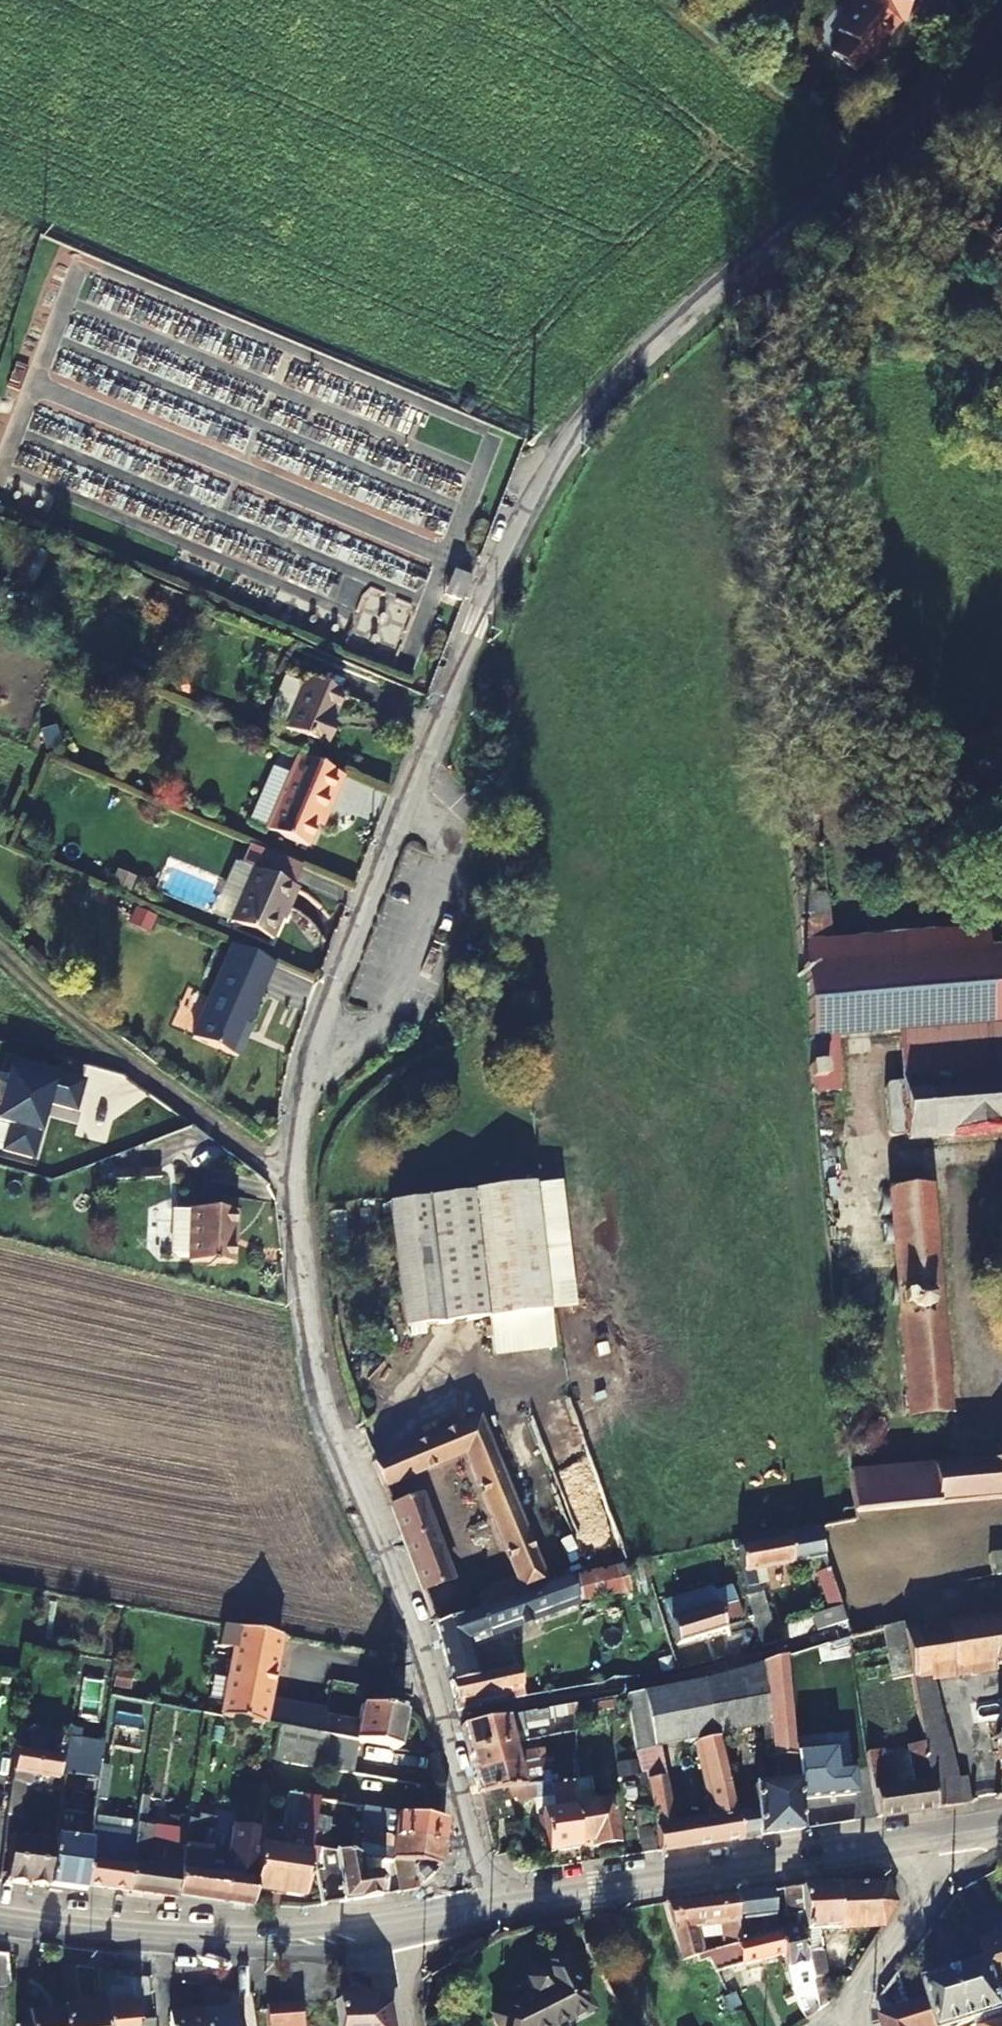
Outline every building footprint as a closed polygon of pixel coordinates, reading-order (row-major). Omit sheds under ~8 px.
[(830,56),(852,74),(866,58),(876,66),(890,47),(883,42),(898,23),(910,23),(911,0),(861,0),(861,7),(837,33),(845,40),(830,56)] [(272,590),(351,615),(366,568),(366,572),(402,584),(411,557),(329,531),(328,554),(359,564),(359,571),(302,552),(312,519),(241,496),(241,521),(279,533),(244,532),(243,588),(241,592),(241,600),(267,608),(272,590)] [(260,727),(318,751),(326,732),(319,729),(332,698),(295,682),(285,708),(267,701),(258,722),(260,727)] [(294,850),(330,780),(287,761),(255,834),(294,850)] [(796,946),(831,943),(819,846),(786,849),(796,946)] [(238,878),(215,928),(255,947),(281,896),(238,878)] [(988,944),(987,934),(986,929),(831,943),(796,946),(798,972),(805,971),(810,1042),(835,1040),(896,1035),(994,1026),(989,953),(988,944)] [(987,934),(988,944),(998,943),(997,933),(987,934)] [(989,953),(994,1026),(1001,1025),(1001,952),(989,953)] [(234,1043),(265,972),(223,954),(183,1045),(229,1066),(238,1045),(234,1043)] [(901,1084),(999,1075),(994,1026),(896,1035),(901,1084)] [(823,1067),(837,1066),(835,1040),(810,1042),(812,1068),(823,1067)] [(18,1154),(22,1139),(18,1138),(21,1127),(25,1129),(30,1110),(26,1109),(29,1097),(65,1107),(72,1078),(0,1059),(0,1149),(18,1154)] [(823,1067),(825,1081),(838,1080),(837,1066),(823,1067)] [(809,1082),(825,1081),(823,1067),(812,1068),(808,1068),(809,1082)] [(1001,1132),(1001,1075),(999,1075),(901,1084),(885,1086),(889,1141),(1001,1132)] [(838,1080),(825,1081),(809,1082),(811,1098),(839,1095),(838,1080)] [(837,1114),(839,1095),(811,1098),(813,1116),(837,1114)] [(821,1121),(821,1126),(823,1130),(831,1132),(836,1124),(826,1117),(821,1121)] [(884,1193),(891,1193),(919,1191),(918,1173),(883,1177),(884,1193)] [(533,1188),(474,1195),(489,1316),(548,1310),(533,1188)] [(898,1269),(904,1345),(910,1418),(946,1415),(928,1190),(919,1191),(891,1193),(898,1269)] [(431,1200),(444,1322),(489,1316),(474,1195),(431,1200)] [(403,1326),(444,1322),(431,1200),(390,1204),(403,1326)] [(185,1257),(185,1262),(228,1265),(232,1210),(188,1207),(187,1224),(185,1257)] [(185,1257),(187,1224),(171,1222),(169,1256),(185,1257)] [(491,1585),(494,1592),(497,1601),(544,1582),(477,1416),(372,1460),(382,1487),(465,1454),(513,1576),(491,1585)] [(932,1470),(935,1506),(939,1506),(1001,1500),(1001,1464),(932,1470)] [(935,1506),(932,1470),(849,1478),(852,1514),(935,1506)] [(417,1497),(391,1508),(422,1592),(435,1626),(461,1615),(417,1497)] [(567,1545),(611,1537),(604,1500),(560,1508),(567,1545)] [(828,1571),(839,1604),(952,1584),(939,1506),(935,1506),(852,1514),(853,1521),(813,1528),(828,1571)] [(746,1589),(757,1586),(754,1570),(807,1561),(804,1539),(742,1547),(740,1541),(730,1543),(732,1550),(737,1550),(746,1589)] [(623,1567),(567,1575),(576,1598),(627,1590),(623,1567)] [(814,1630),(845,1623),(839,1604),(828,1571),(816,1575),(828,1609),(810,1615),(814,1630)] [(446,1667),(471,1660),(467,1642),(576,1598),(567,1575),(544,1582),(497,1601),(483,1606),(474,1610),(461,1615),(435,1626),(446,1667)] [(759,1594),(757,1586),(746,1589),(748,1597),(759,1594)] [(665,1603),(677,1643),(741,1623),(730,1590),(716,1593),(714,1588),(665,1603)] [(494,1592),(480,1597),(483,1606),(497,1601),(494,1592)] [(748,1597),(763,1646),(776,1641),(764,1592),(759,1594),(748,1597)] [(483,1606),(480,1597),(471,1601),(474,1610),(483,1606)] [(949,1674),(1001,1666),(1001,1616),(942,1626),(949,1674)] [(902,1633),(917,1630),(916,1621),(900,1623),(902,1633)] [(319,1735),(323,1713),(267,1702),(280,1634),(225,1624),(221,1646),(233,1649),(225,1692),(222,1692),(220,1699),(224,1700),(221,1716),(278,1727),(319,1735)] [(923,1630),(930,1677),(949,1674),(942,1626),(923,1630)] [(917,1630),(902,1633),(906,1651),(887,1653),(891,1681),(912,1680),(930,1677),(923,1630),(917,1630)] [(759,1663),(762,1694),(767,1760),(774,1759),(775,1781),(753,1785),(756,1810),(759,1836),(802,1830),(787,1655),(759,1663)] [(475,1676),(471,1660),(446,1667),(450,1681),(475,1676)] [(711,1705),(762,1694),(759,1663),(704,1679),(711,1705)] [(515,1668),(475,1676),(450,1681),(458,1710),(467,1708),(466,1701),(512,1692),(513,1699),(524,1697),(515,1668)] [(927,1763),(950,1759),(930,1677),(912,1680),(924,1745),(927,1763)] [(561,1706),(562,1716),(577,1713),(576,1703),(561,1706)] [(361,1704),(358,1722),(355,1741),(397,1749),(403,1712),(361,1704)] [(546,1720),(562,1716),(561,1706),(544,1708),(546,1720)] [(509,1734),(526,1731),(524,1723),(534,1721),(532,1711),(461,1724),(469,1751),(511,1743),(509,1734)] [(339,1738),(342,1719),(333,1717),(323,1713),(319,1735),(328,1736),(339,1738)] [(358,1722),(342,1719),(339,1738),(355,1741),(358,1722)] [(278,1727),(273,1759),(322,1767),(328,1736),(319,1735),(278,1727)] [(527,1741),(526,1731),(509,1734),(511,1743),(527,1741)] [(322,1767),(350,1773),(355,1741),(339,1738),(328,1736),(322,1767)] [(711,1820),(689,1823),(692,1846),(740,1839),(734,1814),(717,1736),(694,1742),(711,1820)] [(514,1765),(513,1756),(511,1743),(469,1751),(475,1772),(514,1765)] [(892,1774),(886,1775),(869,1778),(877,1818),(936,1809),(931,1784),(927,1763),(924,1745),(908,1747),(915,1786),(894,1789),(892,1774)] [(58,1755),(13,1747),(6,1813),(20,1815),(26,1774),(55,1778),(58,1755)] [(867,1764),(883,1761),(881,1750),(865,1753),(867,1764)] [(541,1752),(531,1753),(532,1761),(542,1760),(541,1752)] [(532,1761),(531,1753),(522,1755),(523,1763),(532,1761)] [(96,1777),(98,1760),(65,1755),(62,1772),(96,1777)] [(523,1763),(522,1755),(513,1756),(514,1765),(523,1763)] [(954,1779),(950,1759),(927,1763),(931,1784),(954,1779)] [(110,1761),(98,1760),(96,1777),(108,1778),(110,1761)] [(533,1769),(532,1761),(523,1763),(524,1770),(533,1769)] [(886,1775),(883,1761),(867,1764),(869,1778),(886,1775)] [(518,1789),(514,1765),(475,1772),(481,1793),(515,1789),(518,1789)] [(965,1777),(954,1779),(931,1784),(936,1809),(970,1803),(965,1777)] [(675,1848),(671,1826),(663,1779),(646,1781),(658,1851),(675,1848)] [(569,1783),(578,1842),(593,1841),(594,1845),(616,1843),(609,1803),(595,1804),(592,1780),(569,1783)] [(534,1787),(535,1796),(537,1814),(541,1813),(546,1852),(578,1848),(578,1842),(569,1783),(534,1787)] [(127,1889),(134,1839),(124,1838),(123,1844),(100,1841),(106,1787),(95,1784),(88,1840),(82,1882),(127,1889)] [(515,1789),(516,1799),(535,1796),(534,1787),(533,1786),(518,1789),(515,1789)] [(503,1801),(516,1799),(515,1789),(481,1793),(488,1821),(506,1817),(503,1801)] [(301,1895),(306,1867),(309,1847),(312,1830),(314,1815),(317,1798),(299,1795),(290,1851),(258,1845),(252,1887),(301,1895)] [(314,1815),(329,1817),(331,1801),(317,1798),(314,1815)] [(137,1822),(144,1823),(147,1803),(140,1802),(137,1822)] [(175,1892),(249,1903),(252,1887),(258,1845),(263,1812),(232,1807),(230,1821),(224,1820),(223,1825),(229,1825),(222,1863),(205,1860),(207,1850),(199,1849),(202,1828),(210,1830),(212,1817),(196,1814),(195,1819),(186,1817),(185,1828),(175,1892)] [(50,1809),(48,1816),(56,1818),(57,1811),(50,1809)] [(381,1809),(379,1819),(394,1822),(396,1812),(381,1809)] [(759,1836),(756,1810),(734,1814),(740,1839),(759,1836)] [(394,1822),(379,1819),(374,1818),(373,1824),(367,1823),(366,1831),(441,1842),(444,1820),(396,1812),(394,1822)] [(172,1815),(170,1827),(185,1828),(186,1817),(172,1815)] [(328,1825),(329,1817),(314,1815),(312,1830),(327,1833),(328,1825)] [(56,1818),(48,1816),(45,1816),(41,1839),(53,1840),(54,1836),(56,1818)] [(167,1845),(161,1846),(158,1869),(148,1867),(151,1845),(144,1843),(144,1823),(137,1822),(134,1839),(127,1889),(174,1896),(175,1892),(185,1828),(170,1827),(167,1845)] [(692,1846),(689,1823),(671,1826),(675,1848),(692,1846)] [(643,1853),(656,1852),(652,1828),(639,1830),(643,1853)] [(325,1849),(327,1833),(312,1830),(309,1847),(317,1848),(325,1849)] [(364,1839),(378,1845),(392,1847),(390,1859),(395,1860),(420,1864),(438,1866),(441,1842),(366,1831),(364,1839)] [(53,1840),(41,1839),(11,1835),(5,1880),(47,1886),(53,1840)] [(47,1886),(81,1891),(82,1882),(88,1840),(54,1836),(53,1840),(47,1886)] [(161,1846),(151,1845),(148,1867),(158,1869),(161,1846)] [(392,1847),(378,1845),(376,1857),(390,1859),(392,1847)] [(309,1847),(306,1867),(315,1869),(320,1868),(317,1848),(309,1847)] [(320,1868),(315,1869),(320,1903),(379,1894),(376,1873),(360,1875),(357,1854),(325,1849),(317,1848),(320,1868)] [(395,1860),(395,1865),(396,1875),(398,1891),(416,1887),(413,1867),(420,1864),(395,1860)] [(438,1866),(420,1864),(413,1867),(416,1887),(438,1866)] [(821,2007),(827,2003),(817,1952),(820,1952),(816,1930),(880,1925),(894,1902),(885,1881),(799,1886),(801,1913),(794,1913),(796,1927),(797,1927),(814,1981),(821,2007)] [(783,1914),(794,1913),(801,1913),(799,1886),(781,1887),(783,1914)] [(733,1892),(737,1931),(738,1943),(775,1933),(769,1887),(733,1892)] [(737,1931),(733,1892),(717,1894),(662,1901),(680,1961),(697,1953),(715,1949),(712,1940),(723,1937),(725,1946),(738,1943),(737,1931)] [(776,1932),(784,1954),(790,1985),(804,2019),(814,2012),(806,1985),(814,1981),(797,1927),(796,1927),(776,1932)] [(717,1970),(784,1954),(776,1932),(775,1933),(738,1943),(725,1946),(715,1949),(697,1953),(700,1961),(710,1957),(717,1970)] [(993,1982),(1001,1979),(1001,1937),(998,1938),(996,1934),(978,1940),(987,1964),(993,1982)] [(497,2025),(558,2025),(589,2012),(564,1955),(537,1967),(540,1974),(527,1981),(533,1995),(492,2015),(497,2025)] [(976,2020),(1001,2012),(1001,2006),(993,1982),(987,1964),(924,1983),(929,2000),(909,2006),(898,1971),(875,2000),(882,2025),(951,2025),(976,2020)] [(384,2007),(371,1997),(335,1999),(336,2025),(387,2025),(384,2007)] [(151,2019),(134,2021),(132,2003),(100,2005),(101,2025),(152,2025),(151,2019)] [(300,2003),(265,2006),(266,2025),(301,2025),(300,2003)] [(100,2005),(60,2009),(62,2025),(101,2025),(100,2005)] [(16,2025),(62,2025),(60,2009),(26,2012),(27,2025),(16,2025)] [(233,2012),(201,2016),(202,2025),(235,2025),(233,2012)] [(1001,2022),(1001,2012),(976,2020),(977,2025),(988,2025),(1001,2022)] [(201,2016),(168,2019),(169,2025),(202,2025),(201,2016)]
